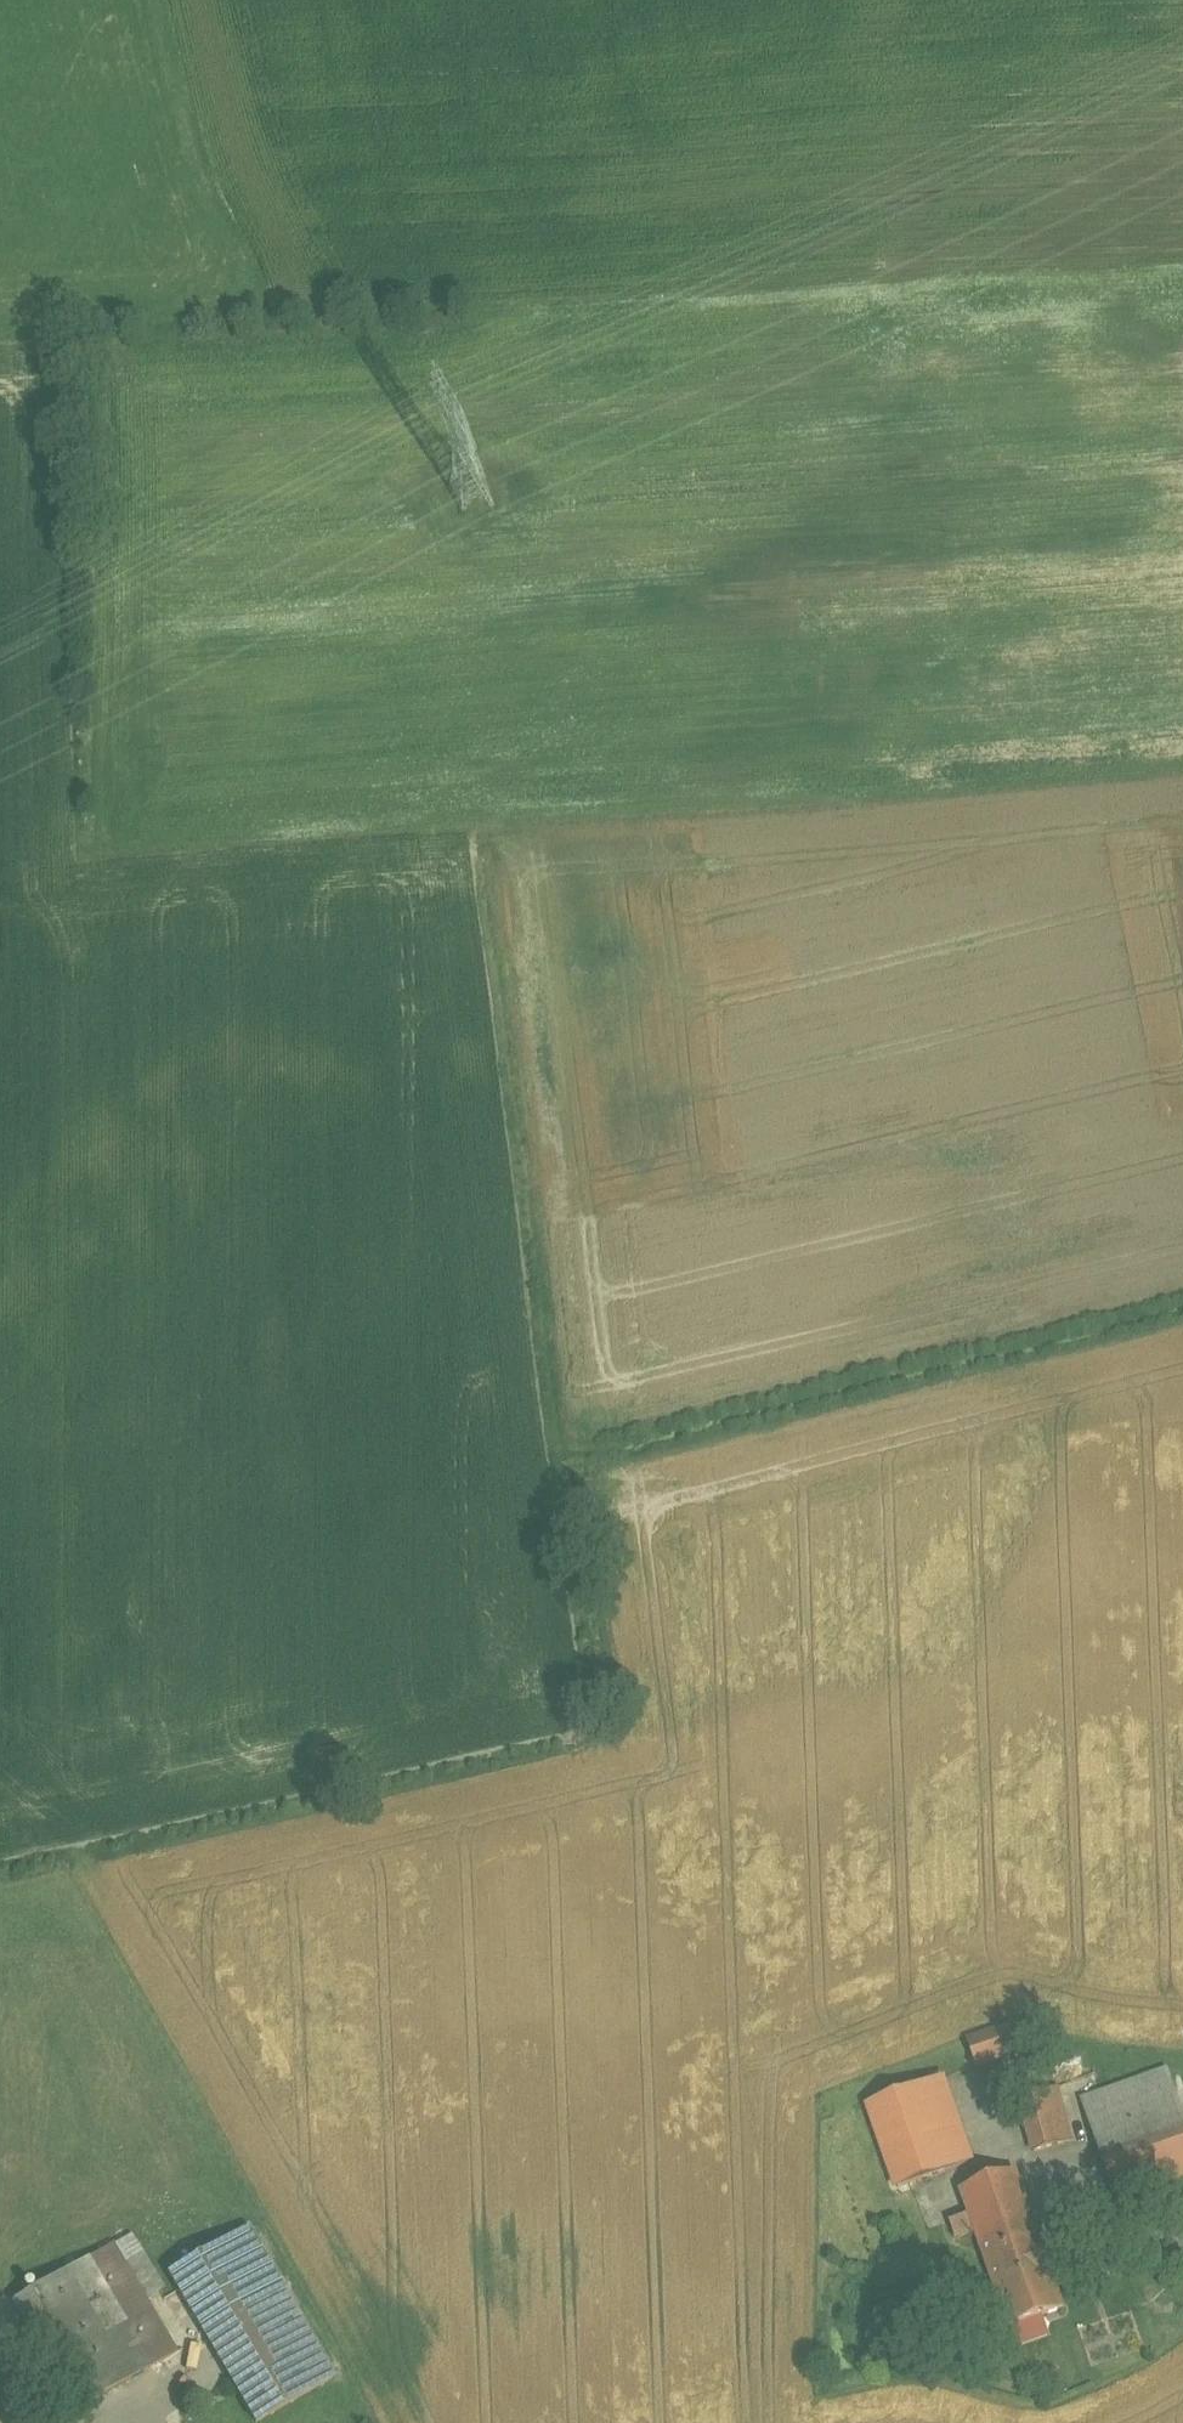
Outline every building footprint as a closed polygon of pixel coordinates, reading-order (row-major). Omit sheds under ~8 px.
[(1047,2069),(1029,2074),(1022,2050),(980,2062),(992,2103),(1019,2096),(1034,2151),(1072,2141),(1057,2089),(1053,2090),(1047,2069)] [(1081,2100),(1116,2199),(1182,2175),(1182,2112),(1168,2070),(1081,2100)] [(973,2161),(945,2079),(917,2088),(946,2171),(973,2161)] [(917,2088),(849,2111),(878,2194),(904,2185),(946,2171),(917,2088)] [(1016,2171),(961,2190),(976,2234),(1031,2215),(1024,2194),(1016,2171)] [(1031,2215),(976,2234),(1009,2329),(1064,2309),(1031,2215)] [(335,2376),(248,2227),(169,2273),(256,2422),(335,2376)] [(177,2353),(112,2245),(15,2300),(60,2376),(63,2374),(82,2408),(177,2353)] [(82,2408),(63,2374),(60,2376),(49,2383),(68,2416),(82,2408)]
